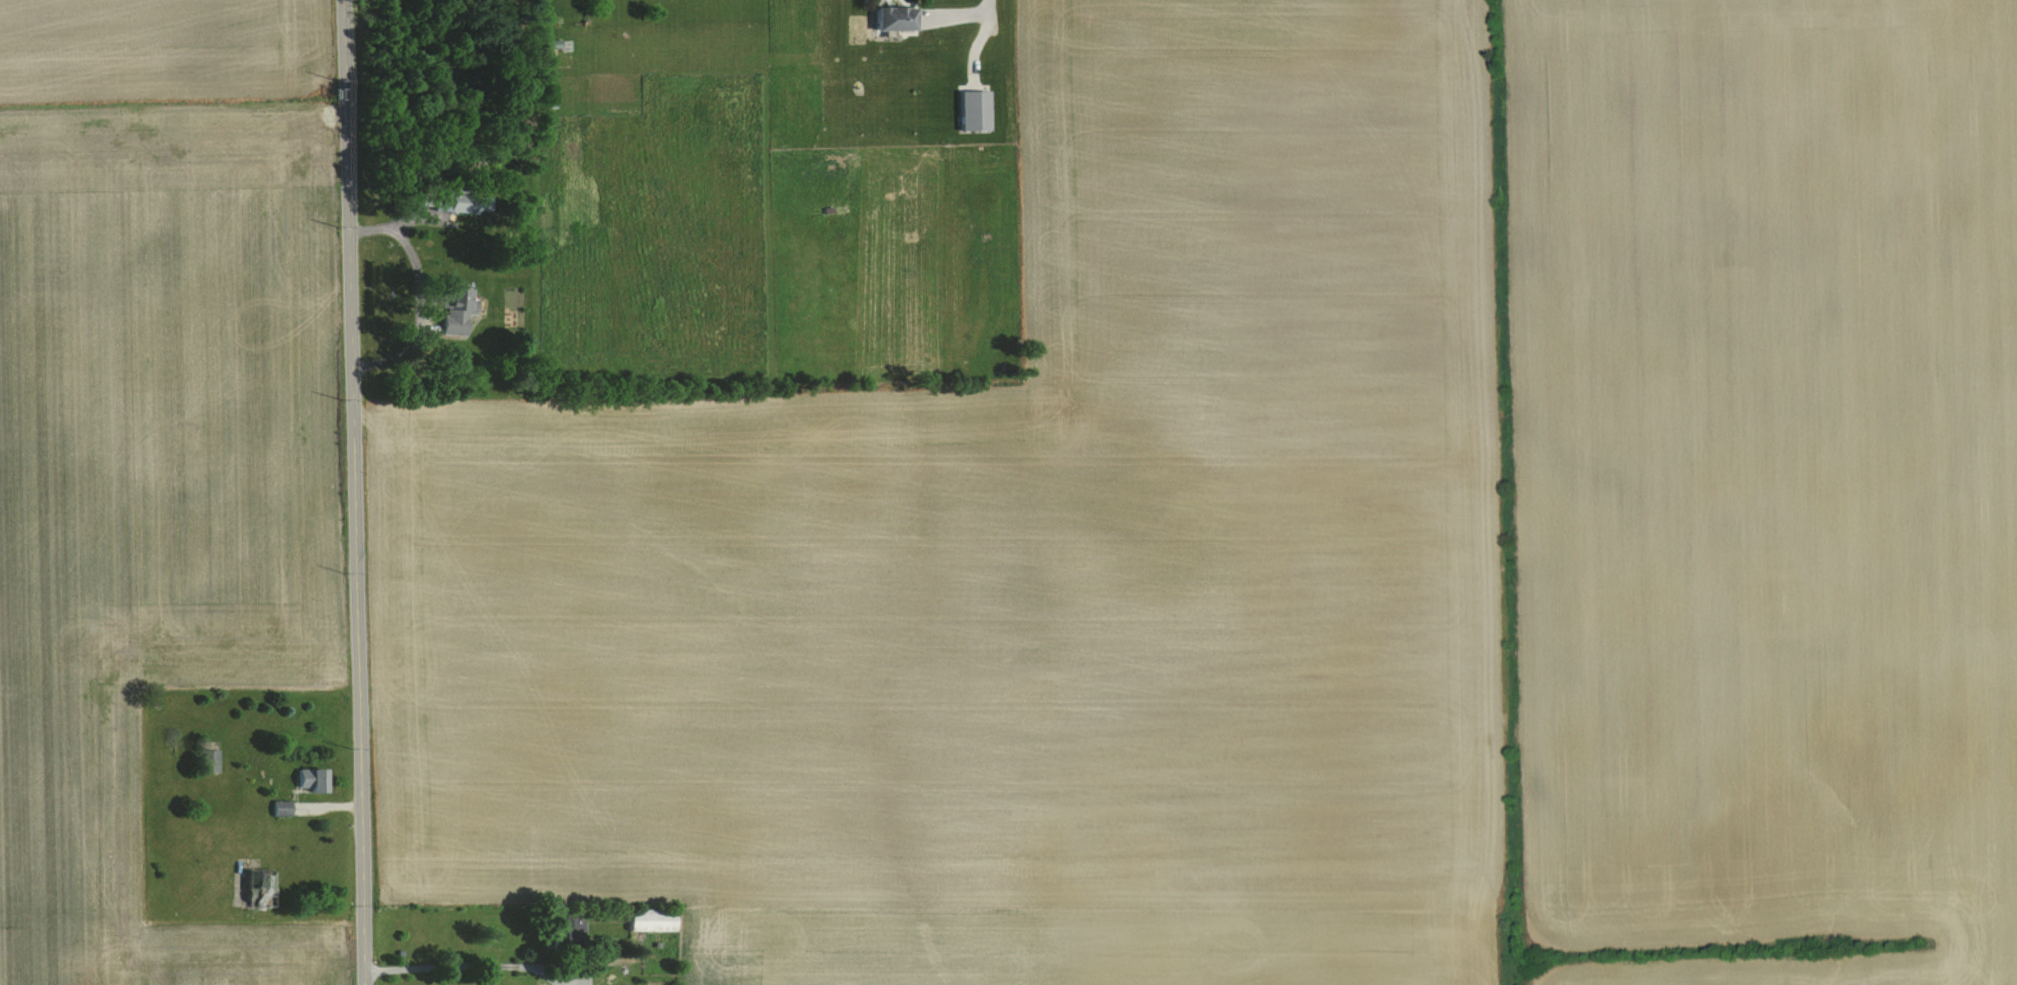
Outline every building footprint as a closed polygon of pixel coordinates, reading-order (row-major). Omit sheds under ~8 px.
[(915,5),(876,5),(876,29),(915,29),(915,5)] [(435,210),(491,211),(492,193),(435,192),(435,210)] [(442,333),(467,334),(467,312),(477,313),(477,298),(470,298),(470,285),(443,285),(442,333)] [(218,772),(218,748),(199,748),(199,772),(218,772)] [(326,768),(299,767),(298,791),(326,791),(326,768)] [(274,800),(274,815),(290,815),(290,800),(274,800)] [(251,870),(251,907),(273,907),(273,870),(251,870)] [(630,908),(630,930),(674,930),(674,908),(630,908)] [(584,915),(555,915),(555,946),(584,946),(584,915)]
